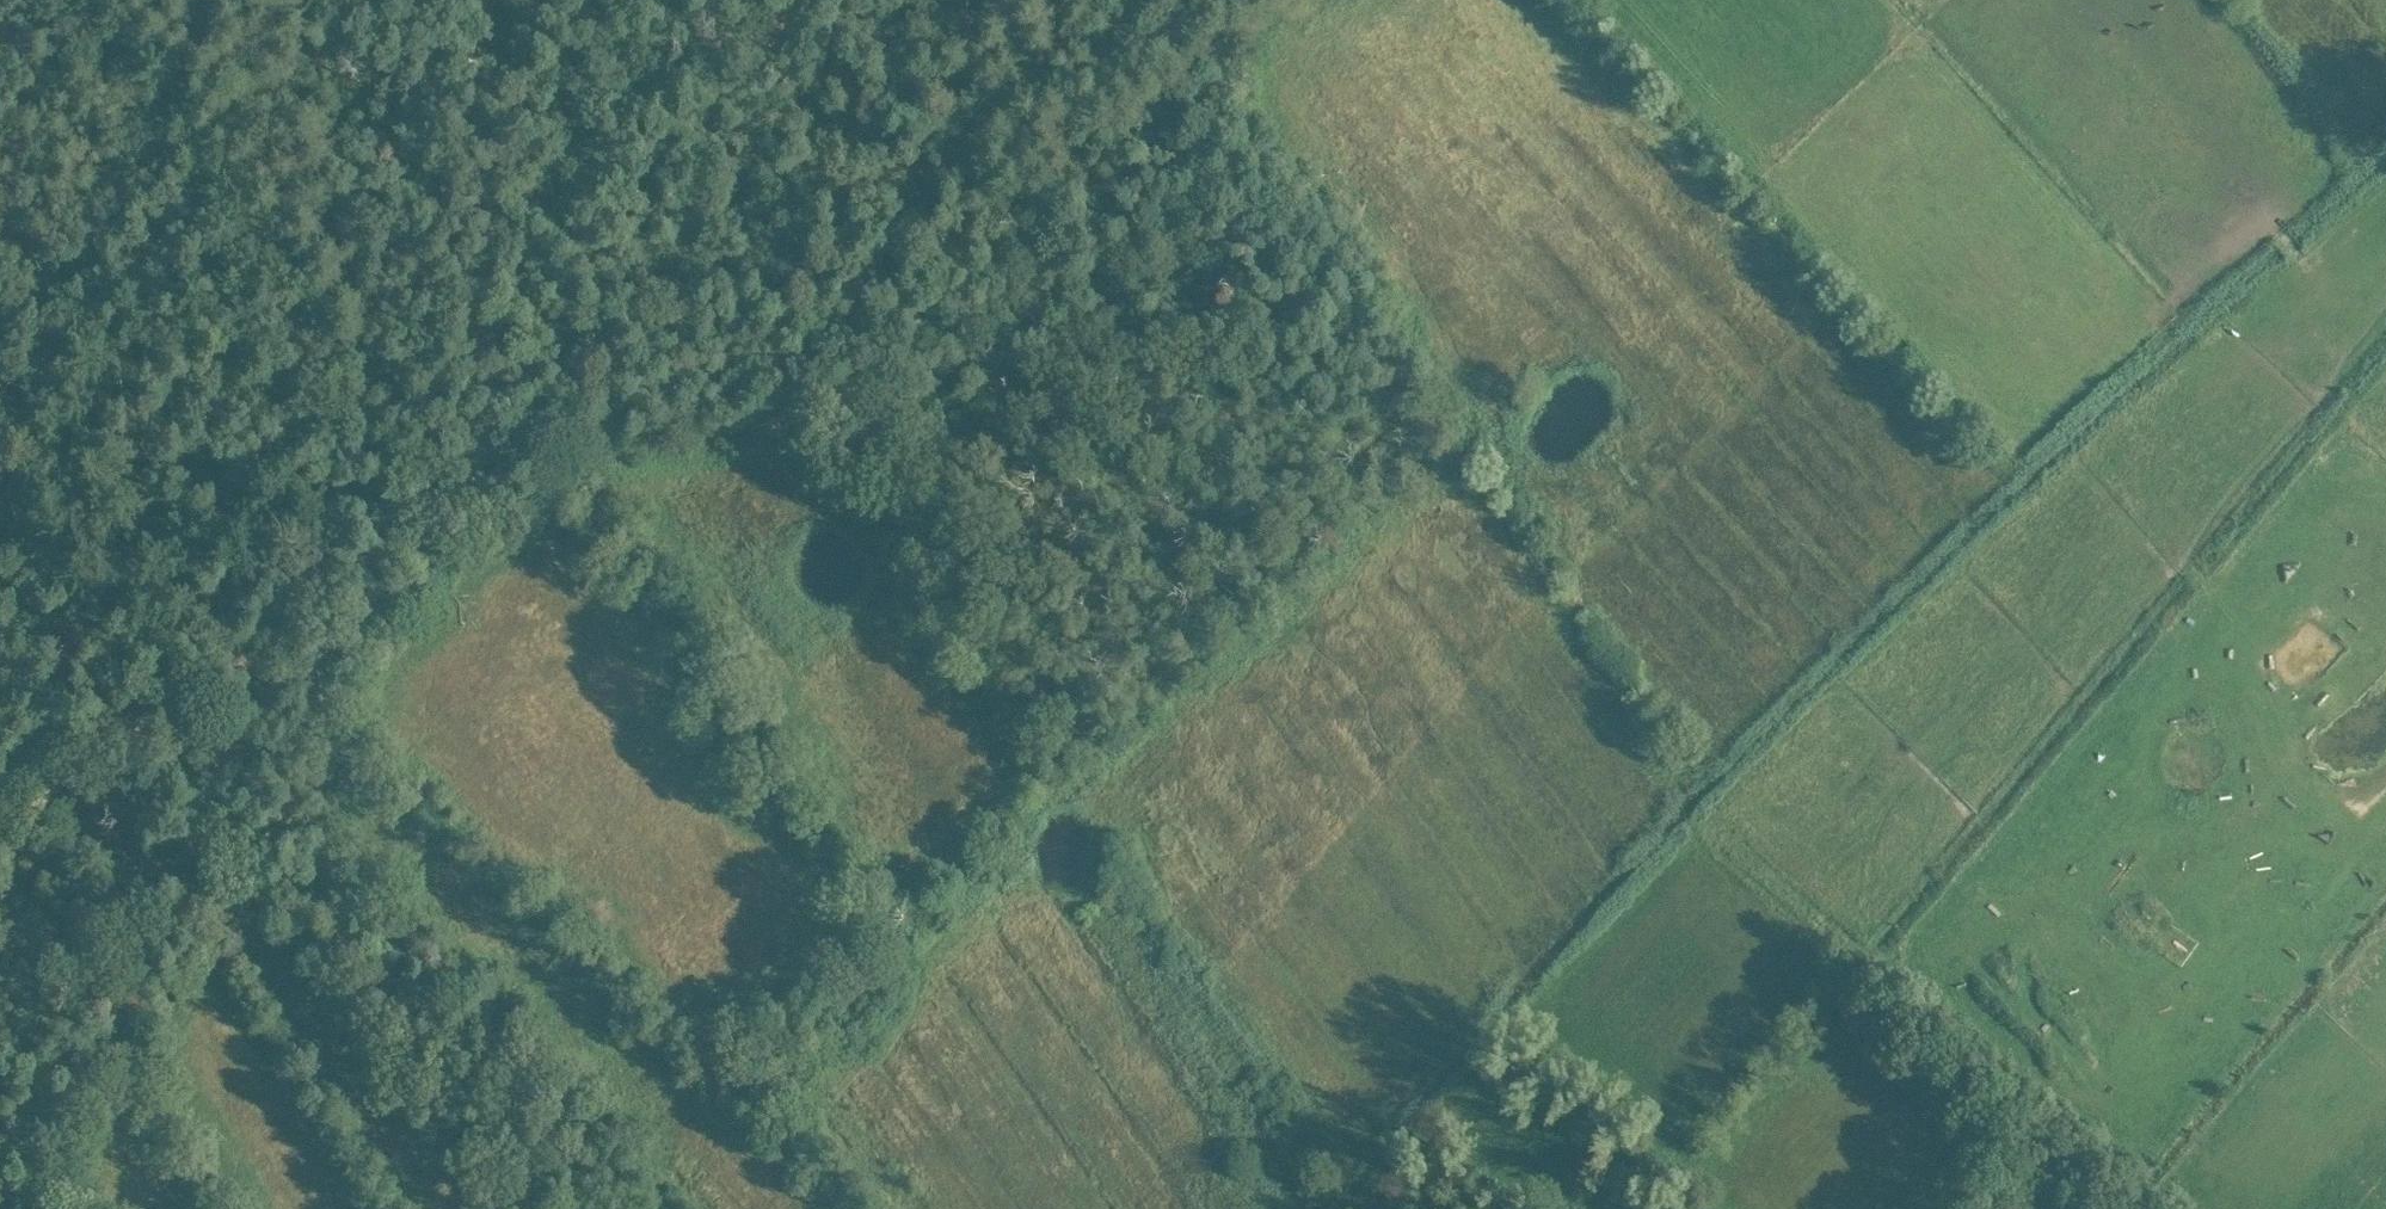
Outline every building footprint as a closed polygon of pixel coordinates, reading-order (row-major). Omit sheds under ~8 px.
[(2193,957),(2202,946),(2189,934),(2180,945),(2193,957)]
